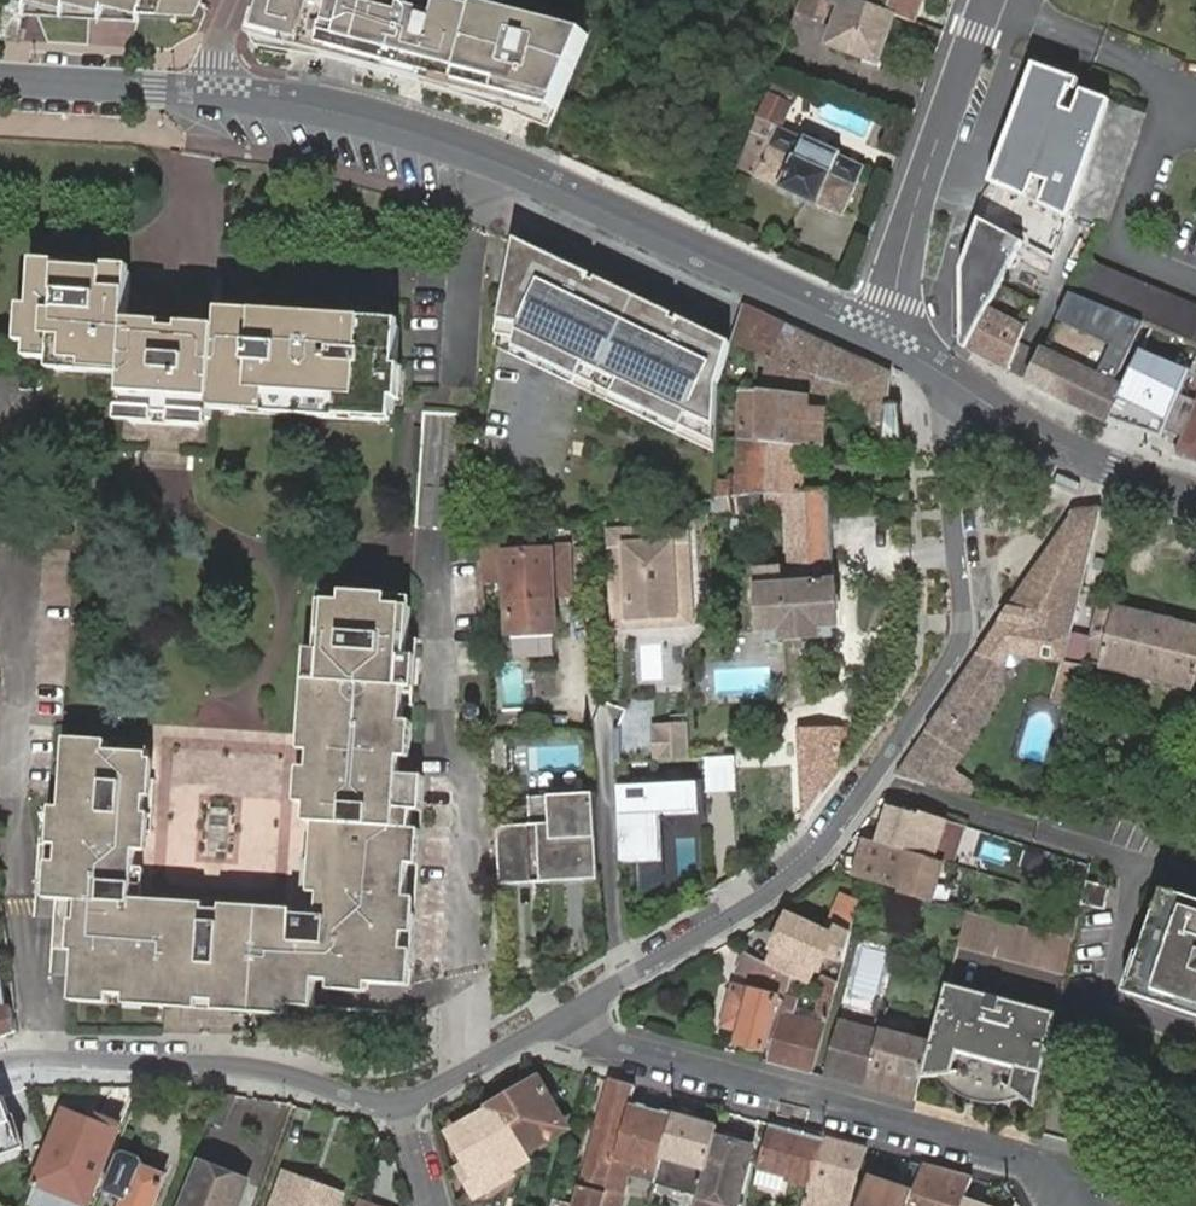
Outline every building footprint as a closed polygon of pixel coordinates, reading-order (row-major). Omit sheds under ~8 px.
[(18,41),(23,16),(25,9),(26,3),(6,0),(0,39),(0,40),(18,41)] [(26,3),(25,9),(42,9),(116,14),(126,15),(197,19),(205,1),(211,2),(212,0),(27,0),(26,3)] [(552,125),(558,111),(590,35),(584,34),(456,0),(265,0),(253,33),(257,41),(292,48),(315,51),(326,53),(361,62),(393,70),(394,71),(405,74),(427,79),(428,79),(501,104),(518,111),(541,120),(540,122),(552,125)] [(796,14),(815,21),(818,13),(822,0),(800,0),(796,14)] [(833,3),(843,7),(838,20),(829,45),(863,57),(873,61),(878,62),(896,14),(855,0),(834,0),(833,3)] [(916,22),(923,0),(855,0),(896,14),(916,22)] [(25,9),(23,16),(114,21),(116,14),(42,9),(25,9)] [(194,26),(197,19),(126,15),(125,22),(194,26)] [(1099,133),(1109,102),(1081,93),(1074,114),(1060,108),(1071,77),(1036,65),(1021,104),(1075,124),(1093,131),(1099,133)] [(767,93),(759,117),(740,170),(755,176),(781,188),(817,205),(843,217),(866,167),(781,128),(791,104),(767,93)] [(1070,213),(1102,226),(1144,113),(1143,112),(1109,102),(1099,133),(1070,213)] [(1067,217),(1070,213),(1099,133),(1093,131),(1075,124),(1021,104),(1003,150),(1052,171),(1040,205),(1067,217)] [(1016,193),(1040,205),(1052,171),(1003,150),(992,181),(1014,192),(1016,193)] [(1017,238),(1001,229),(980,219),(962,271),(963,348),(968,350),(989,308),(1024,242),(1017,238)] [(720,385),(733,344),(518,241),(497,341),(718,445),(720,402),(720,385)] [(1086,259),(1071,293),(1083,297),(1124,312),(1144,321),(1160,328),(1195,344),(1195,305),(1086,259)] [(49,268),(116,272),(116,264),(50,260),(49,268)] [(122,366),(126,366),(128,327),(131,273),(116,272),(49,268),(34,267),(32,305),(30,344),(29,361),(59,362),(122,366)] [(1115,385),(1144,321),(1124,312),(1083,297),(1071,293),(1059,318),(1044,351),(1031,382),(1066,400),(1069,401),(1073,392),(1081,396),(1076,404),(1108,421),(1124,388),(1123,388),(1115,385)] [(20,344),(30,344),(32,305),(23,305),(20,344)] [(787,325),(744,305),(733,344),(774,358),(762,391),(810,397),(816,380),(888,406),(891,373),(787,325)] [(968,350),(1008,371),(1021,340),(1025,328),(989,308),(968,350)] [(233,309),(232,317),(300,321),(299,313),(233,309)] [(323,314),(322,322),(389,327),(389,319),(323,314)] [(220,316),(219,334),(214,402),(226,403),(293,408),(304,408),(310,322),(300,321),(232,317),(220,316)] [(140,320),(140,328),(207,333),(207,325),(140,320)] [(322,322),(310,322),(304,408),(316,409),(383,414),(395,414),(396,406),(399,359),(401,328),(389,327),(322,322)] [(128,327),(126,366),(122,414),(134,415),(201,420),(213,421),(214,402),(219,334),(207,333),(140,328),(128,327)] [(407,360),(399,359),(396,406),(403,407),(407,360)] [(121,376),(122,366),(59,362),(59,371),(121,376)] [(886,431),(888,406),(816,380),(810,397),(809,404),(870,425),(886,431)] [(739,387),(720,385),(720,402),(737,402),(739,387)] [(810,397),(762,391),(743,388),(740,442),(806,450),(809,411),(809,404),(810,397)] [(1069,401),(1076,404),(1081,396),(1073,392),(1069,401)] [(293,408),(226,403),(226,413),(293,418),(293,408)] [(1183,436),(1175,455),(1195,463),(1195,405),(1183,436)] [(899,406),(888,406),(886,431),(870,425),(869,437),(885,438),(902,439),(899,406)] [(383,414),(316,409),(315,419),(382,423),(383,414)] [(809,411),(806,450),(822,451),(824,411),(809,411)] [(201,420),(134,415),(134,425),(200,429),(201,420)] [(806,450),(740,442),(737,496),(757,494),(767,493),(786,492),(804,491),(806,450)] [(1079,490),(1083,483),(1060,473),(1057,480),(1079,490)] [(732,483),(716,482),(715,499),(731,497),(732,483)] [(767,493),(768,507),(769,519),(787,517),(790,579),(791,583),(791,587),(800,586),(801,595),(835,593),(835,581),(831,492),(831,490),(804,491),(786,492),(767,493)] [(731,497),(715,499),(717,515),(768,507),(767,493),(757,494),(737,496),(731,497)] [(1071,634),(1101,508),(1075,511),(1009,607),(1035,612),(1051,615),(1048,629),(1071,634)] [(688,525),(610,530),(617,627),(695,622),(688,525)] [(570,546),(505,549),(510,630),(558,628),(556,593),(573,591),(570,546)] [(791,583),(790,579),(781,579),(760,580),(760,584),(761,597),(763,638),(769,639),(829,636),(837,635),(835,593),(801,595),(800,586),(791,587),(791,583)] [(317,664),(316,677),(404,683),(409,638),(412,608),(407,607),(407,598),(327,593),(326,602),(321,602),(317,664)] [(1098,604),(1090,639),(1085,662),(1101,665),(1100,668),(1140,678),(1137,690),(1153,694),(1156,681),(1195,691),(1195,689),(1195,629),(1171,623),(1173,613),(1156,609),(1154,618),(1115,609),(1098,604)] [(935,788),(938,788),(962,754),(1001,695),(1004,666),(1013,654),(1064,662),(1071,634),(1048,629),(1051,615),(1035,612),(1009,607),(1001,620),(978,655),(897,776),(935,788)] [(1082,674),(1085,662),(1090,639),(1071,634),(1064,662),(1077,665),(1075,673),(1082,674)] [(829,645),(829,636),(769,639),(770,648),(829,645)] [(409,638),(404,683),(401,707),(411,708),(418,639),(414,639),(409,638)] [(312,737),(316,677),(317,664),(307,664),(302,737),(312,737)] [(404,683),(316,677),(312,737),(310,769),(307,805),(306,824),(324,825),(417,831),(419,777),(394,776),(396,758),(399,723),(401,707),(404,683)] [(689,721),(653,723),(655,760),(691,758),(689,721)] [(409,724),(399,723),(396,758),(405,759),(409,724)] [(800,729),(806,820),(842,771),(841,735),(848,735),(848,727),(841,727),(800,729)] [(65,739),(65,748),(108,751),(108,741),(65,739)] [(61,808),(58,846),(135,851),(143,852),(144,834),(147,779),(149,755),(108,751),(65,748),(61,808)] [(736,755),(704,757),(706,792),(738,790),(736,755)] [(307,805),(310,769),(300,768),(298,805),(307,805)] [(147,779),(144,834),(152,834),(155,780),(147,779)] [(701,779),(620,784),(625,862),(663,860),(661,817),(703,814),(701,779)] [(501,882),(601,877),(596,793),(529,797),(531,824),(498,826),(501,882)] [(922,816),(919,815),(890,806),(882,832),(913,841),(922,816)] [(228,829),(229,809),(211,807),(209,828),(228,829)] [(954,865),(966,825),(920,811),(919,815),(922,816),(913,841),(882,832),(878,843),(911,853),(931,859),(943,862),(954,865)] [(411,977),(417,831),(324,825),(318,917),(259,914),(255,1014),(259,1014),(313,1018),(313,1010),(316,981),(331,982),(330,988),(368,990),(369,985),(410,987),(411,977)] [(878,843),(866,839),(855,876),(902,888),(922,893),(931,859),(911,853),(878,843)] [(156,1007),(161,1007),(167,908),(132,905),(135,851),(58,846),(38,844),(36,878),(56,880),(52,949),(75,951),(73,977),(71,1001),(156,1007)] [(931,859),(922,893),(934,897),(943,862),(931,859)] [(1083,902),(1082,905),(1088,906),(1105,910),(1110,887),(1087,881),(1087,883),(1083,902)] [(1164,890),(1142,954),(1133,984),(1195,1005),(1195,901),(1164,890)] [(827,954),(844,962),(851,934),(859,905),(847,897),(841,894),(832,918),(826,929),(788,911),(771,950),(774,951),(767,964),(791,977),(800,980),(807,985),(811,976),(815,969),(820,971),(827,954)] [(167,908),(259,914),(260,907),(168,900),(167,908)] [(1058,935),(1074,939),(1082,905),(1066,900),(1058,935)] [(0,907),(0,954),(4,984),(10,983),(0,907)] [(233,1013),(255,1014),(259,914),(167,908),(161,1007),(179,1008),(233,1013)] [(960,945),(1067,972),(1070,956),(1074,939),(1058,935),(1053,934),(1020,925),(969,912),(960,945)] [(791,977),(767,964),(744,952),(737,971),(770,987),(787,991),(791,977)] [(1133,984),(1142,954),(1138,953),(1125,993),(1195,1017),(1195,1005),(1133,984)] [(13,1009),(10,983),(4,984),(0,954),(0,1011),(13,1009)] [(819,990),(823,981),(811,976),(807,985),(819,990)] [(768,1061),(813,1073),(835,997),(822,991),(816,1013),(813,1024),(793,1018),(795,1008),(798,1000),(794,999),(800,980),(791,977),(787,991),(785,997),(785,998),(771,1053),(768,1061)] [(822,991),(835,997),(839,983),(826,977),(823,981),(819,990),(822,991)] [(1021,1099),(1037,1109),(1044,1071),(1048,1054),(1057,1014),(949,984),(936,1030),(932,1045),(923,1078),(940,1076),(959,1074),(975,1079),(978,1067),(992,1071),(989,1083),(1005,1087),(1021,1099)] [(739,1044),(765,1051),(779,997),(753,990),(733,985),(722,1024),(742,1030),(739,1044)] [(765,1051),(771,1053),(785,998),(779,997),(765,1051)] [(816,1013),(795,1008),(793,1018),(813,1024),(816,1013)] [(16,1032),(13,1009),(0,1011),(0,1038),(16,1032)] [(825,1076),(867,1087),(880,1034),(848,1026),(840,1023),(833,1048),(832,1054),(825,1076)] [(867,1087),(917,1100),(923,1078),(932,1045),(881,1031),(880,1034),(867,1087)] [(978,1067),(975,1079),(989,1083),(992,1071),(978,1067)] [(1015,1100),(1021,1099),(1005,1087),(989,1083),(975,1079),(959,1074),(940,1076),(945,1082),(950,1087),(955,1091),(961,1094),(967,1097),(974,1100),(980,1102),(987,1103),(994,1103),(1001,1103),(1008,1102),(1015,1100)] [(494,1108),(495,1111),(522,1154),(538,1144),(539,1148),(552,1141),(549,1137),(566,1127),(549,1099),(551,1098),(545,1087),(543,1088),(539,1082),(538,1082),(521,1092),(508,1100),(494,1108)] [(584,1187),(606,1194),(607,1192),(608,1188),(632,1102),(635,1088),(610,1082),(592,1148),(588,1162),(583,1181),(586,1182),(584,1187)] [(27,1087),(3,1096),(0,1098),(0,1158),(23,1149),(14,1124),(34,1116),(36,1110),(27,1087)] [(663,1157),(675,1114),(664,1110),(662,1110),(655,1108),(654,1108),(632,1102),(608,1188),(607,1192),(624,1196),(629,1175),(631,1170),(633,1161),(640,1164),(660,1169),(663,1157)] [(509,1172),(526,1161),(522,1154),(495,1111),(455,1134),(460,1143),(474,1166),(465,1171),(480,1196),(511,1177),(509,1172)] [(716,1138),(718,1126),(697,1120),(695,1119),(687,1117),(685,1117),(675,1114),(663,1157),(660,1169),(656,1184),(677,1190),(691,1193),(689,1199),(698,1202),(700,1196),(707,1169),(716,1138)] [(790,1179),(809,1184),(826,1139),(771,1124),(760,1168),(789,1176),(789,1178),(790,1179)] [(716,1138),(707,1169),(700,1196),(698,1202),(698,1203),(697,1205),(738,1205),(754,1148),(733,1142),(722,1139),(716,1138)] [(866,1149),(826,1139),(809,1184),(841,1193),(836,1205),(860,1205),(867,1185),(855,1181),(866,1149)] [(98,1205),(154,1205),(165,1179),(143,1169),(145,1165),(142,1159),(125,1151),(119,1155),(103,1194),(98,1205)] [(660,1169),(640,1164),(633,1161),(631,1170),(629,1175),(656,1183),(660,1169)] [(249,1183),(202,1165),(185,1205),(240,1205),(249,1183)] [(925,1165),(915,1192),(910,1205),(963,1205),(973,1178),(925,1165)] [(785,1190),(789,1178),(789,1176),(760,1168),(756,1182),(785,1190)] [(342,1196),(286,1175),(274,1205),(338,1205),(342,1196)] [(915,1192),(870,1176),(867,1185),(860,1205),(910,1205),(915,1192)] [(604,1204),(606,1194),(584,1187),(580,1203),(579,1205),(603,1205),(604,1204)]
